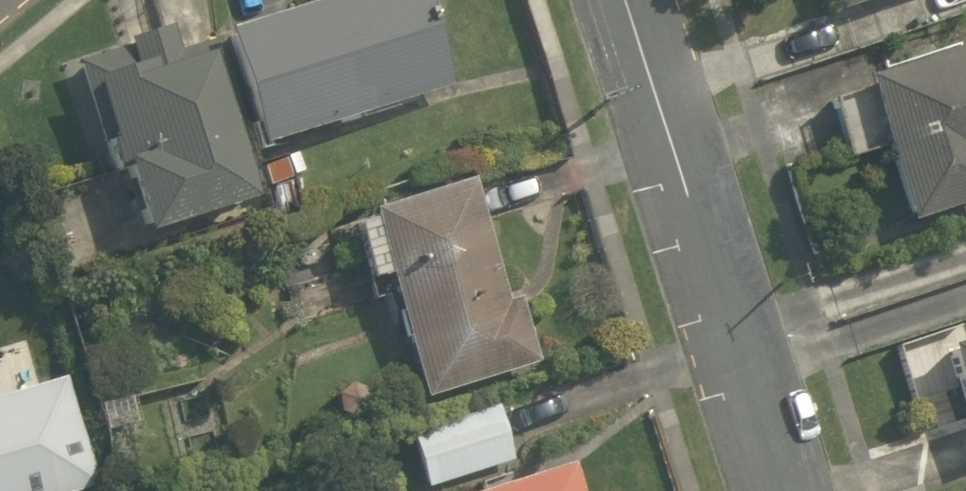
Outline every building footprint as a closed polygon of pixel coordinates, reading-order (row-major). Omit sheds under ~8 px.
[(266,156),(461,91),(430,0),(383,0),(231,51),(266,156)] [(837,17),(894,0),(832,0),(837,17)] [(68,70),(101,188),(123,182),(142,251),(267,216),(251,161),(215,30),(68,70)] [(965,217),(965,58),(866,92),(913,234),(965,217)] [(530,177),(472,194),(369,225),(422,407),(526,377),(483,229),(540,212),(530,177)] [(965,408),(965,337),(946,343),(965,408)] [(0,407),(0,490),(95,490),(67,388),(0,407)] [(409,434),(425,488),(511,463),(495,408),(409,434)] [(508,490),(580,490),(573,470),(508,490)]
